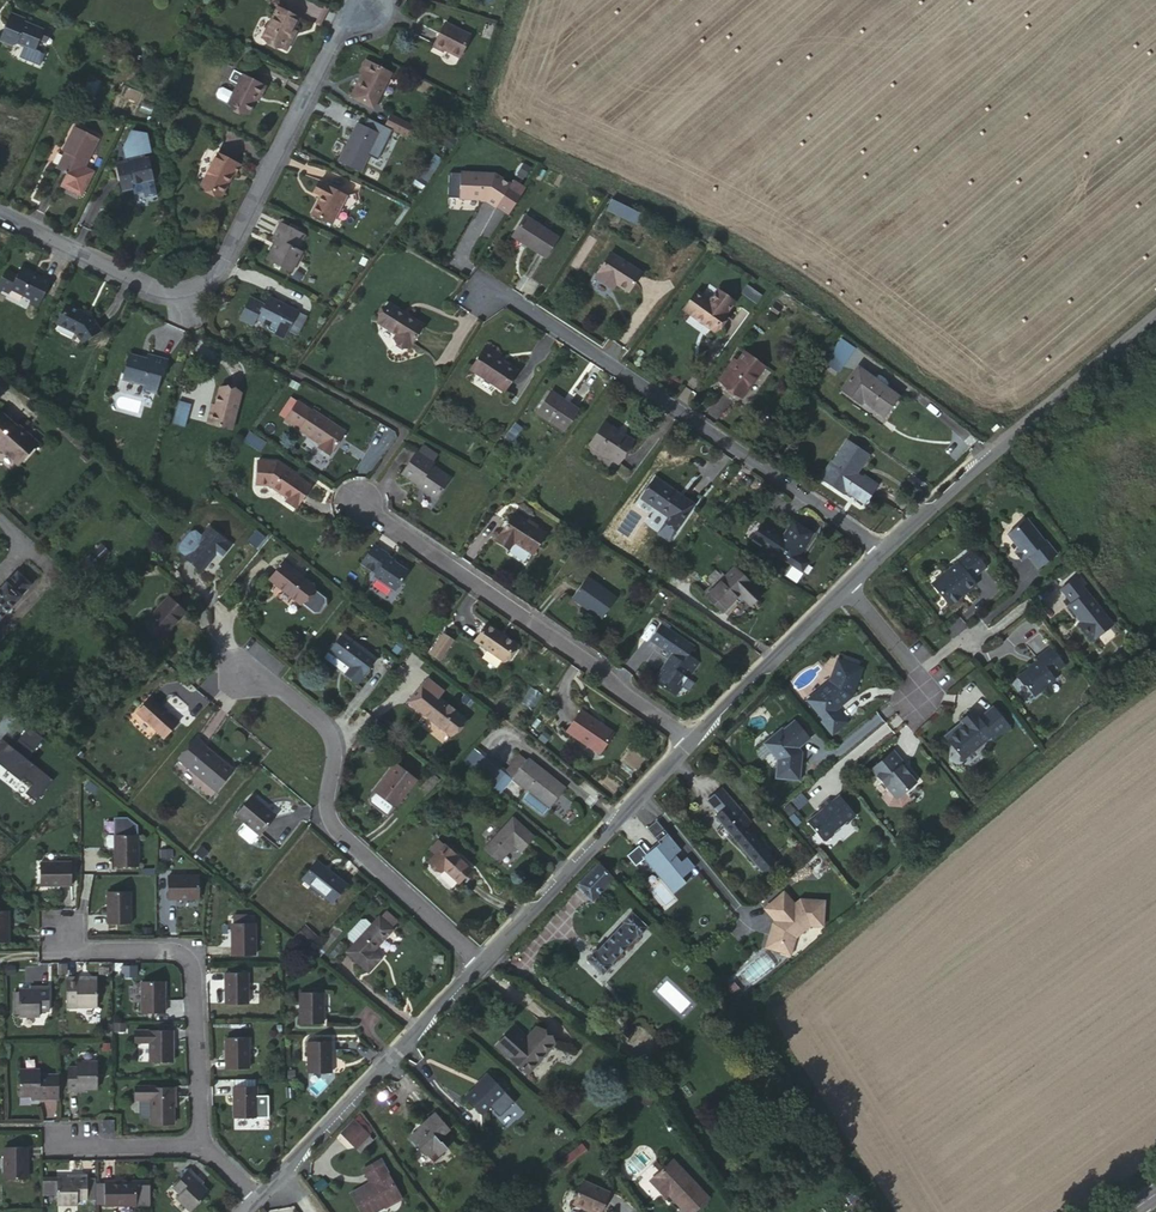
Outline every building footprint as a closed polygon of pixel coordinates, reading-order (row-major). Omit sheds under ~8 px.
[(289,36),(292,30),(298,18),(276,7),(260,38),(285,51),(292,38),(289,36)] [(38,40),(42,30),(22,22),(23,19),(12,14),(1,41),(12,45),(18,43),(25,46),(20,57),(40,65),(45,54),(34,50),(38,40)] [(468,38),(443,24),(431,46),(441,52),(442,49),(457,57),(468,38)] [(44,26),(42,30),(38,40),(46,43),(52,29),(44,26)] [(364,76),(367,77),(370,79),(357,102),(376,113),(394,77),(370,64),(364,76)] [(257,94),(260,96),(265,86),(242,74),(233,94),(223,88),(219,89),(217,95),(218,98),(247,113),(255,98),(257,94)] [(370,79),(367,77),(354,101),(357,102),(370,79)] [(89,79),(83,94),(91,97),(89,101),(92,102),(99,83),(89,79)] [(383,126),(398,133),(403,122),(388,115),(383,126)] [(398,133),(406,137),(411,126),(403,122),(398,133)] [(379,135),(356,124),(338,164),(361,174),(379,135)] [(102,139),(78,128),(67,149),(70,150),(60,170),(69,174),(80,179),(85,168),(88,162),(90,162),(102,139)] [(129,162),(145,158),(144,154),(151,153),(146,134),(132,130),(125,147),(128,160),(129,162)] [(455,140),(448,135),(443,142),(449,148),(455,140)] [(239,165),(217,154),(201,186),(221,196),(232,173),(234,175),(239,165)] [(145,158),(129,162),(128,160),(118,163),(124,191),(134,188),(133,184),(153,179),(149,157),(145,158)] [(415,157),(414,182),(433,183),(434,158),(415,157)] [(85,168),(80,179),(90,185),(96,174),(85,168)] [(494,174),(460,173),(459,199),(487,200),(496,206),(510,184),(494,174)] [(90,185),(69,174),(64,186),(84,197),(90,185)] [(316,194),(322,184),(318,182),(313,192),(316,194)] [(346,196),(322,184),(316,194),(321,197),(312,214),(331,224),(346,196)] [(644,213),(613,197),(607,209),(638,224),(644,213)] [(557,239),(525,218),(513,237),(544,257),(557,239)] [(306,236),(281,224),(273,239),(279,242),(275,250),(273,249),(267,261),(292,274),(302,253),(298,251),(306,236)] [(599,274),(598,277),(614,287),(615,285),(628,293),(641,274),(610,254),(598,273),(599,274)] [(45,279),(24,269),(13,292),(34,302),(32,305),(41,309),(54,282),(45,277),(45,279)] [(614,287),(598,277),(596,280),(611,291),(614,287)] [(714,331),(726,314),(725,314),(734,302),(717,290),(709,302),(696,293),(683,310),(714,331)] [(290,324),(297,312),(288,307),(286,309),(278,305),(279,303),(267,297),(263,305),(249,298),(239,320),(251,325),(254,319),(264,324),(267,330),(284,338),(287,331),(297,336),(300,329),(290,324)] [(423,325),(389,304),(377,323),(396,335),(393,339),(408,348),(423,325)] [(779,310),(773,306),(770,310),(777,315),(779,310)] [(93,319),(69,307),(60,325),(79,335),(84,344),(102,333),(93,319)] [(290,324),(300,329),(307,317),(297,312),(290,324)] [(501,389),(514,370),(496,358),(498,354),(487,346),(471,370),(501,389)] [(744,353),(736,365),(734,369),(732,368),(721,383),(742,398),(764,367),(744,353)] [(146,360),(129,356),(122,381),(144,388),(143,392),(155,396),(160,378),(163,379),(168,362),(148,356),(146,360)] [(844,365),(832,357),(827,365),(839,373),(844,365)] [(734,369),(736,365),(731,362),(718,381),(721,383),(732,368),(734,369)] [(897,396),(885,388),(884,387),(884,384),(884,383),(884,382),(884,381),(883,381),(883,380),(882,380),(882,379),(882,378),(881,378),(880,378),(880,377),(879,377),(878,376),(875,381),(858,369),(843,391),(861,404),(863,401),(884,416),(897,396)] [(517,372),(514,370),(501,389),(504,392),(517,372)] [(220,390),(216,408),(214,412),(211,411),(207,426),(214,427),(232,432),(242,396),(220,390)] [(578,410),(552,393),(538,413),(565,431),(578,410)] [(285,419),(297,402),(290,398),(279,415),(285,419)] [(178,400),(172,423),(185,426),(191,403),(178,400)] [(312,412),(297,402),(285,419),(284,421),(292,426),(293,424),(301,429),(299,431),(309,437),(310,434),(314,437),(313,439),(321,444),(318,448),(330,456),(346,432),(313,410),(312,412)] [(4,415),(0,419),(0,448),(17,465),(37,444),(19,427),(17,428),(4,415)] [(633,442),(605,423),(590,446),(618,464),(633,442)] [(229,443),(232,432),(214,427),(211,438),(213,441),(226,445),(229,443)] [(244,437),(258,447),(264,440),(249,430),(244,437)] [(852,478),(854,474),(867,455),(847,442),(822,479),(842,493),(844,490),(865,503),(874,489),(861,480),(859,483),(852,478)] [(426,447),(421,454),(433,462),(438,455),(426,447)] [(433,462),(421,454),(419,453),(405,473),(420,483),(418,485),(437,498),(451,478),(433,466),(434,463),(433,462)] [(87,461),(81,456),(78,460),(84,465),(87,461)] [(268,484),(287,497),(285,501),(294,508),(310,486),(277,462),(261,458),(256,481),(268,484)] [(861,480),(854,474),(852,478),(859,483),(861,480)] [(863,477),(861,480),(874,489),(876,485),(863,477)] [(694,505),(656,479),(642,499),(669,518),(665,524),(676,531),(694,505)] [(515,514),(498,539),(510,547),(514,542),(532,555),(545,534),(515,514)] [(781,539),(761,525),(753,538),(803,572),(809,563),(799,556),(813,534),(793,521),(781,539)] [(1036,571),(1054,556),(1044,543),(1042,544),(1024,521),(1005,536),(1017,551),(1013,554),(1019,563),(1026,558),(1036,571)] [(186,556),(185,557),(202,571),(216,553),(221,557),(230,545),(209,527),(201,536),(195,531),(190,533),(179,546),(179,551),(186,556)] [(510,547),(498,539),(496,542),(508,550),(510,547)] [(101,544),(96,550),(104,558),(109,552),(101,544)] [(409,574),(396,565),(390,561),(391,559),(376,548),(363,567),(377,577),(375,580),(395,594),(409,574)] [(104,558),(96,550),(91,554),(99,563),(104,558)] [(99,563),(91,554),(83,563),(91,571),(99,563)] [(983,570),(970,554),(930,586),(947,608),(960,598),(958,596),(972,585),(969,582),(983,570)] [(29,562),(18,574),(29,584),(40,572),(29,562)] [(283,562),(272,577),(286,589),(284,592),(301,604),(315,587),(283,562)] [(87,575),(91,571),(83,563),(79,568),(87,575)] [(761,595),(734,568),(707,596),(723,612),(735,600),(739,604),(744,600),(750,606),(761,595)] [(18,574),(8,585),(7,585),(0,592),(0,617),(19,597),(19,595),(29,584),(18,574)] [(286,589),(272,577),(269,580),(284,592),(286,589)] [(618,599),(588,578),(573,600),(603,621),(618,599)] [(1074,580),(1060,591),(1071,605),(1066,608),(1079,624),(1076,627),(1088,642),(1091,640),(1092,641),(1110,627),(1074,580)] [(168,597),(143,624),(160,639),(184,612),(168,597)] [(651,641),(658,646),(669,631),(661,626),(651,641)] [(518,647),(488,627),(476,644),(506,664),(518,647)] [(444,662),(456,638),(441,631),(430,655),(444,662)] [(672,656),(654,682),(675,697),(682,688),(677,685),(689,668),(694,671),(699,664),(688,657),(694,649),(669,631),(658,646),(672,656)] [(343,634),(330,652),(350,668),(346,674),(358,683),(376,659),(343,634)] [(1061,668),(1047,650),(1034,661),(1036,664),(1016,679),(1016,682),(1021,688),(1023,688),(1032,699),(1053,682),(1049,678),(1061,668)] [(350,668),(330,652),(325,658),(346,674),(350,668)] [(819,720),(829,734),(845,723),(835,710),(851,698),(864,671),(841,660),(831,681),(807,698),(821,719),(819,720)] [(427,679),(409,702),(451,735),(464,719),(438,698),(443,692),(427,679)] [(468,699),(463,695),(459,700),(464,704),(468,699)] [(178,723),(150,698),(137,713),(164,738),(178,723)] [(1006,729),(989,709),(974,721),(969,714),(957,724),(961,729),(944,743),(958,758),(964,759),(989,738),(992,741),(1006,729)] [(611,732),(580,710),(565,729),(597,752),(611,732)] [(806,737),(793,717),(781,725),(780,723),(760,738),(773,755),(768,773),(790,779),(796,757),(791,747),(806,737)] [(206,745),(197,738),(179,760),(216,792),(233,771),(205,747),(206,745)] [(471,767),(501,794),(512,779),(525,761),(518,756),(506,771),(504,774),(496,767),(498,764),(483,752),(471,767)] [(896,798),(914,785),(900,769),(902,767),(892,753),(870,771),(892,798),(896,798)] [(525,761),(512,779),(535,796),(549,808),(564,788),(527,760),(525,761)] [(395,764),(374,791),(395,807),(415,780),(395,764)] [(506,771),(498,764),(496,767),(504,774),(506,771)] [(99,788),(89,780),(83,785),(93,794),(99,788)] [(707,800),(717,812),(721,809),(723,811),(733,803),(721,788),(707,800)] [(395,807),(374,791),(369,797),(369,802),(385,815),(389,814),(395,807)] [(275,815),(252,796),(236,815),(258,835),(275,815)] [(549,808),(535,796),(530,804),(540,812),(545,812),(549,808)] [(821,813),(806,826),(822,844),(826,844),(833,838),(833,835),(845,824),(846,824),(854,817),(837,799),(830,805),(826,802),(818,809),(821,813)] [(743,812),(734,802),(733,803),(723,811),(721,809),(717,812),(717,813),(719,815),(716,818),(739,845),(762,872),(775,861),(745,826),(738,817),(743,813),(743,812)] [(738,817),(745,826),(750,821),(743,813),(738,817)] [(499,863),(510,851),(508,849),(512,844),(514,846),(521,852),(534,837),(513,818),(484,849),(499,863)] [(117,827),(117,835),(136,835),(136,827),(117,827)] [(684,853),(666,833),(657,841),(662,848),(646,862),(657,875),(667,868),(672,874),(663,882),(676,897),(689,886),(685,880),(698,870),(689,860),(684,865),(678,858),(684,853)] [(115,847),(115,835),(108,835),(105,838),(106,845),(108,847),(115,847)] [(117,835),(115,835),(115,847),(115,866),(137,865),(137,835),(136,835),(117,835)] [(435,855),(443,846),(438,841),(430,850),(435,855)] [(444,845),(443,846),(435,855),(430,862),(440,871),(443,869),(458,883),(470,869),(444,845)] [(71,862),(40,863),(40,885),(71,885),(71,862)] [(346,885),(317,862),(303,879),(331,902),(346,885)] [(613,879),(599,865),(578,887),(577,891),(590,903),(613,879)] [(667,868),(657,875),(663,882),(672,874),(667,868)] [(199,875),(168,876),(168,898),(199,898),(199,875)] [(130,892),(107,892),(107,923),(130,923),(130,892)] [(781,945),(790,948),(795,936),(810,925),(823,926),(825,901),(801,899),(795,904),(784,892),(766,909),(775,922),(777,922),(773,929),(770,931),(764,947),(778,952),(781,945)] [(0,912),(0,942),(8,942),(8,911),(0,912)] [(596,951),(587,959),(602,973),(610,964),(609,963),(636,935),(637,936),(646,927),(631,914),(623,923),(624,924),(597,952),(596,951)] [(372,952),(392,930),(379,918),(347,953),(367,972),(379,959),(372,952)] [(254,923),(232,923),(233,955),(255,955),(254,923)] [(297,935),(312,946),(319,935),(305,925),(297,935)] [(788,955),(790,948),(781,945),(778,952),(788,955)] [(247,973),(226,973),(226,1004),(248,1004),(247,973)] [(68,977),(67,1002),(77,1002),(77,1007),(97,1006),(97,981),(86,981),(79,981),(79,977),(68,977)] [(164,982),(142,982),(142,1013),(164,1012),(164,982)] [(37,990),(30,990),(19,990),(20,993),(19,1013),(19,1016),(39,1016),(40,1010),(48,1011),(48,987),(37,987),(37,990)] [(322,992),(300,993),(300,1025),(322,1023),(322,992)] [(716,997),(707,1000),(710,1010),(719,1008),(716,997)] [(496,1047),(527,1074),(554,1044),(536,1029),(526,1040),(512,1028),(496,1047)] [(172,1031),(135,1031),(135,1042),(149,1042),(150,1062),(172,1062),(172,1031)] [(248,1037),(226,1038),(226,1069),(248,1068),(248,1037)] [(330,1042),(308,1042),(308,1073),(331,1073),(330,1042)] [(79,1089),(86,1089),(98,1088),(97,1061),(78,1062),(77,1067),(68,1067),(68,1091),(79,1091),(79,1089)] [(37,1099),(59,1099),(59,1075),(40,1075),(40,1069),(20,1070),(20,1096),(30,1096),(37,1096),(37,1099)] [(489,1075),(465,1098),(481,1115),(489,1108),(498,1118),(514,1103),(489,1075)] [(134,1097),(139,1097),(150,1097),(151,1115),(151,1119),(173,1119),(173,1087),(150,1088),(150,1086),(134,1086),(134,1097)] [(256,1086),(234,1087),(235,1118),(256,1118),(256,1086)] [(392,1092),(385,1093),(386,1100),(391,1104),(397,1103),(396,1096),(392,1092)] [(150,1097),(139,1097),(138,1113),(144,1116),(151,1115),(150,1097)] [(424,1125),(409,1137),(426,1156),(440,1142),(437,1139),(449,1129),(435,1114),(422,1124),(424,1125)] [(356,1117),(342,1132),(346,1135),(345,1137),(355,1147),(368,1135),(365,1132),(368,1129),(356,1117)] [(114,1121),(102,1121),(103,1133),(114,1132),(114,1121)] [(27,1147),(4,1147),(4,1178),(27,1177),(27,1147)] [(575,1147),(554,1165),(558,1170),(580,1152),(575,1147)] [(662,1188),(666,1185),(671,1191),(688,1211),(692,1211),(710,1197),(676,1156),(653,1176),(662,1188)] [(365,1170),(372,1183),(351,1195),(360,1211),(370,1211),(400,1197),(388,1175),(386,1176),(379,1162),(365,1170)] [(195,1180),(198,1177),(190,1170),(173,1187),(180,1193),(176,1198),(190,1211),(208,1193),(200,1184),(195,1180)] [(74,1178),(69,1178),(58,1179),(58,1204),(78,1204),(78,1198),(87,1198),(86,1175),(74,1175),(74,1178)] [(136,1181),(105,1182),(105,1183),(105,1204),(105,1205),(147,1205),(147,1182),(136,1182),(136,1181)] [(581,1184),(572,1207),(585,1211),(600,1211),(608,1195),(581,1184)] [(666,1185),(662,1188),(667,1195),(671,1191),(666,1185)]
